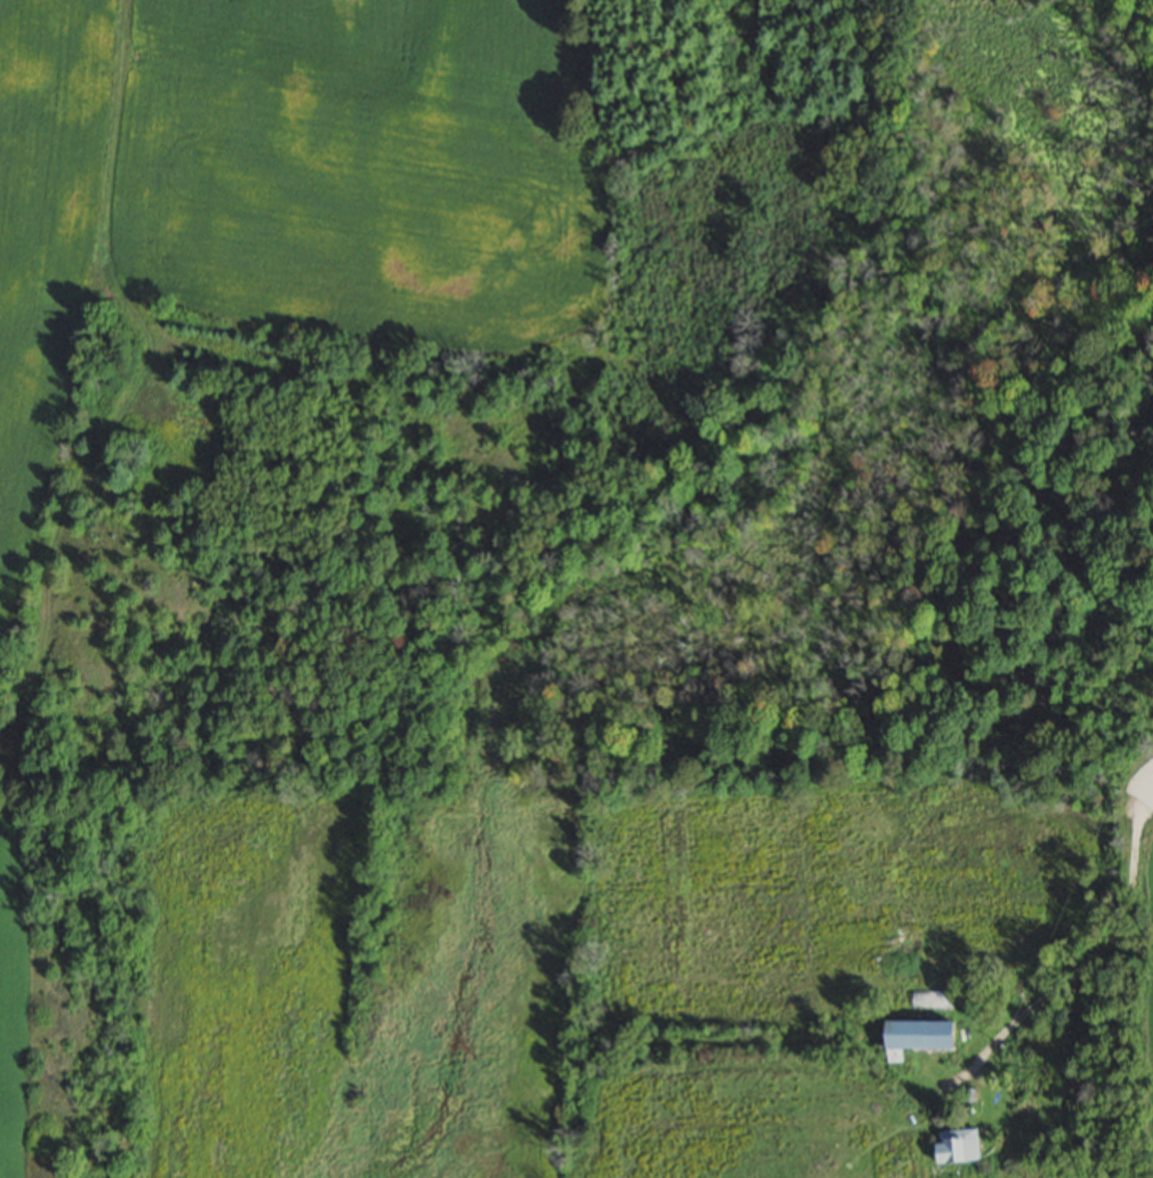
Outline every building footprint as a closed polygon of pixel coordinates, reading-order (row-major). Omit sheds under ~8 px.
[(948,1023),(876,1023),(876,1050),(948,1050),(948,1023)] [(973,1132),(934,1132),(934,1161),(973,1161),(973,1132)]
